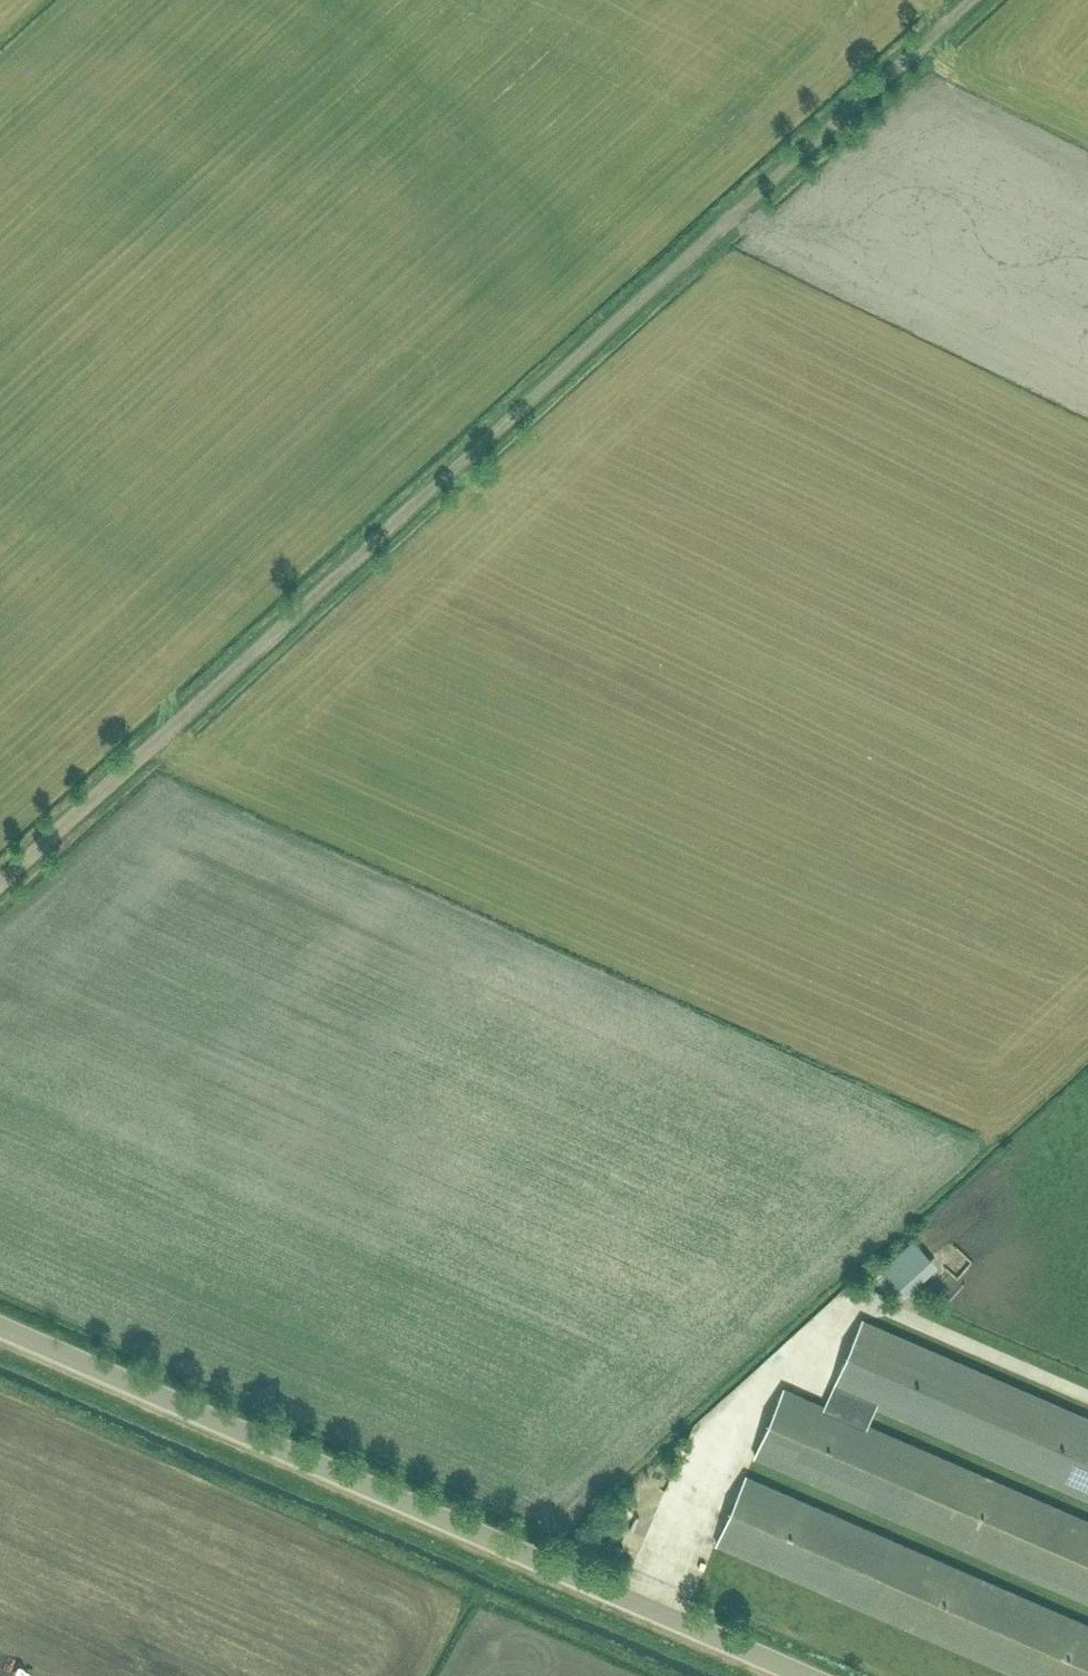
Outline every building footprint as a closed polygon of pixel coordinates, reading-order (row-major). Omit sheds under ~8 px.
[(861,1318),(832,1386),(1087,1497),(1087,1417),(861,1318)] [(783,1388),(754,1455),(1087,1600),(1087,1520),(783,1388)] [(745,1475),(716,1542),(1023,1675),(1087,1675),(1087,1624),(745,1475)]
